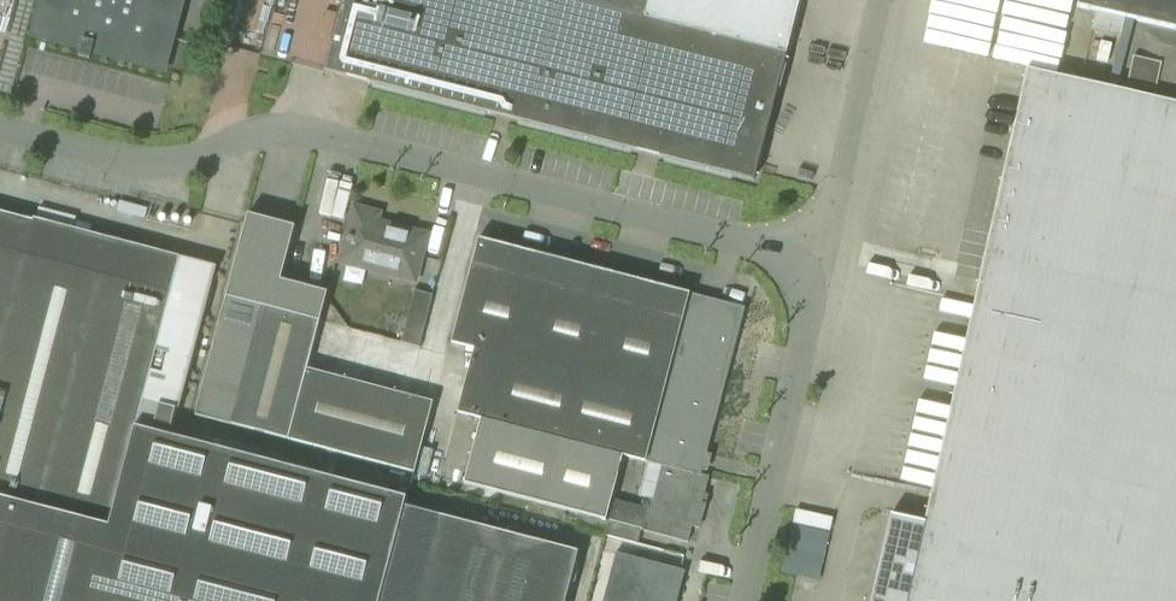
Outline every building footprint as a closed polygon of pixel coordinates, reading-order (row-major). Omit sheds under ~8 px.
[(35,33),(80,45),(77,56),(89,59),(92,49),(161,67),(179,0),(44,0),(35,33)] [(323,71),(753,181),(763,141),(764,141),(776,95),(775,95),(785,55),(644,18),(648,0),(341,0),(323,71)] [(1131,19),(1175,30),(1175,0),(1077,0),(1076,7),(1096,11),(1123,18),(1124,18),(1131,19)] [(1096,11),(1091,31),(1119,37),(1123,18),(1096,11)] [(1051,44),(1050,58),(1042,58),(1041,69),(1064,70),(1066,45),(1051,44)] [(29,47),(25,69),(53,75),(58,53),(29,47)] [(1133,56),(1125,91),(1136,94),(1138,86),(1155,89),(1161,63),(1133,56)] [(1136,94),(1125,91),(1115,89),(1108,88),(1026,69),(923,523),(890,515),(870,600),(1175,600),(1175,103),(1136,94)] [(426,235),(375,222),(378,214),(354,208),(340,262),(414,281),(426,235)] [(306,369),(326,293),(279,281),(293,227),(247,215),(194,415),(229,425),(414,473),(432,402),(306,369)] [(403,506),(405,498),(167,435),(174,408),(158,404),(151,431),(134,426),(146,382),(164,386),(173,353),(155,348),(170,293),(169,293),(178,256),(32,218),(22,255),(0,250),(0,600),(378,600),(403,506)] [(648,454),(690,294),(478,238),(450,343),(473,349),(459,404),(482,410),(480,419),(621,455),(623,447),(648,454)] [(954,273),(954,262),(890,260),(890,283),(940,285),(940,272),(954,273)] [(400,342),(419,347),(432,295),(414,290),(400,342)] [(700,475),(743,308),(690,294),(648,454),(646,462),(708,478),(708,477),(700,475)] [(577,529),(604,536),(609,520),(608,520),(604,519),(621,455),(480,419),(463,482),(581,513),(577,529)] [(608,520),(609,520),(641,529),(640,530),(687,543),(692,523),(696,524),(708,478),(646,462),(639,487),(650,490),(644,508),(620,502),(612,507),(608,520)] [(577,552),(438,516),(415,600),(564,600),(577,552)] [(684,571),(615,553),(602,600),(676,600),(684,571)]
